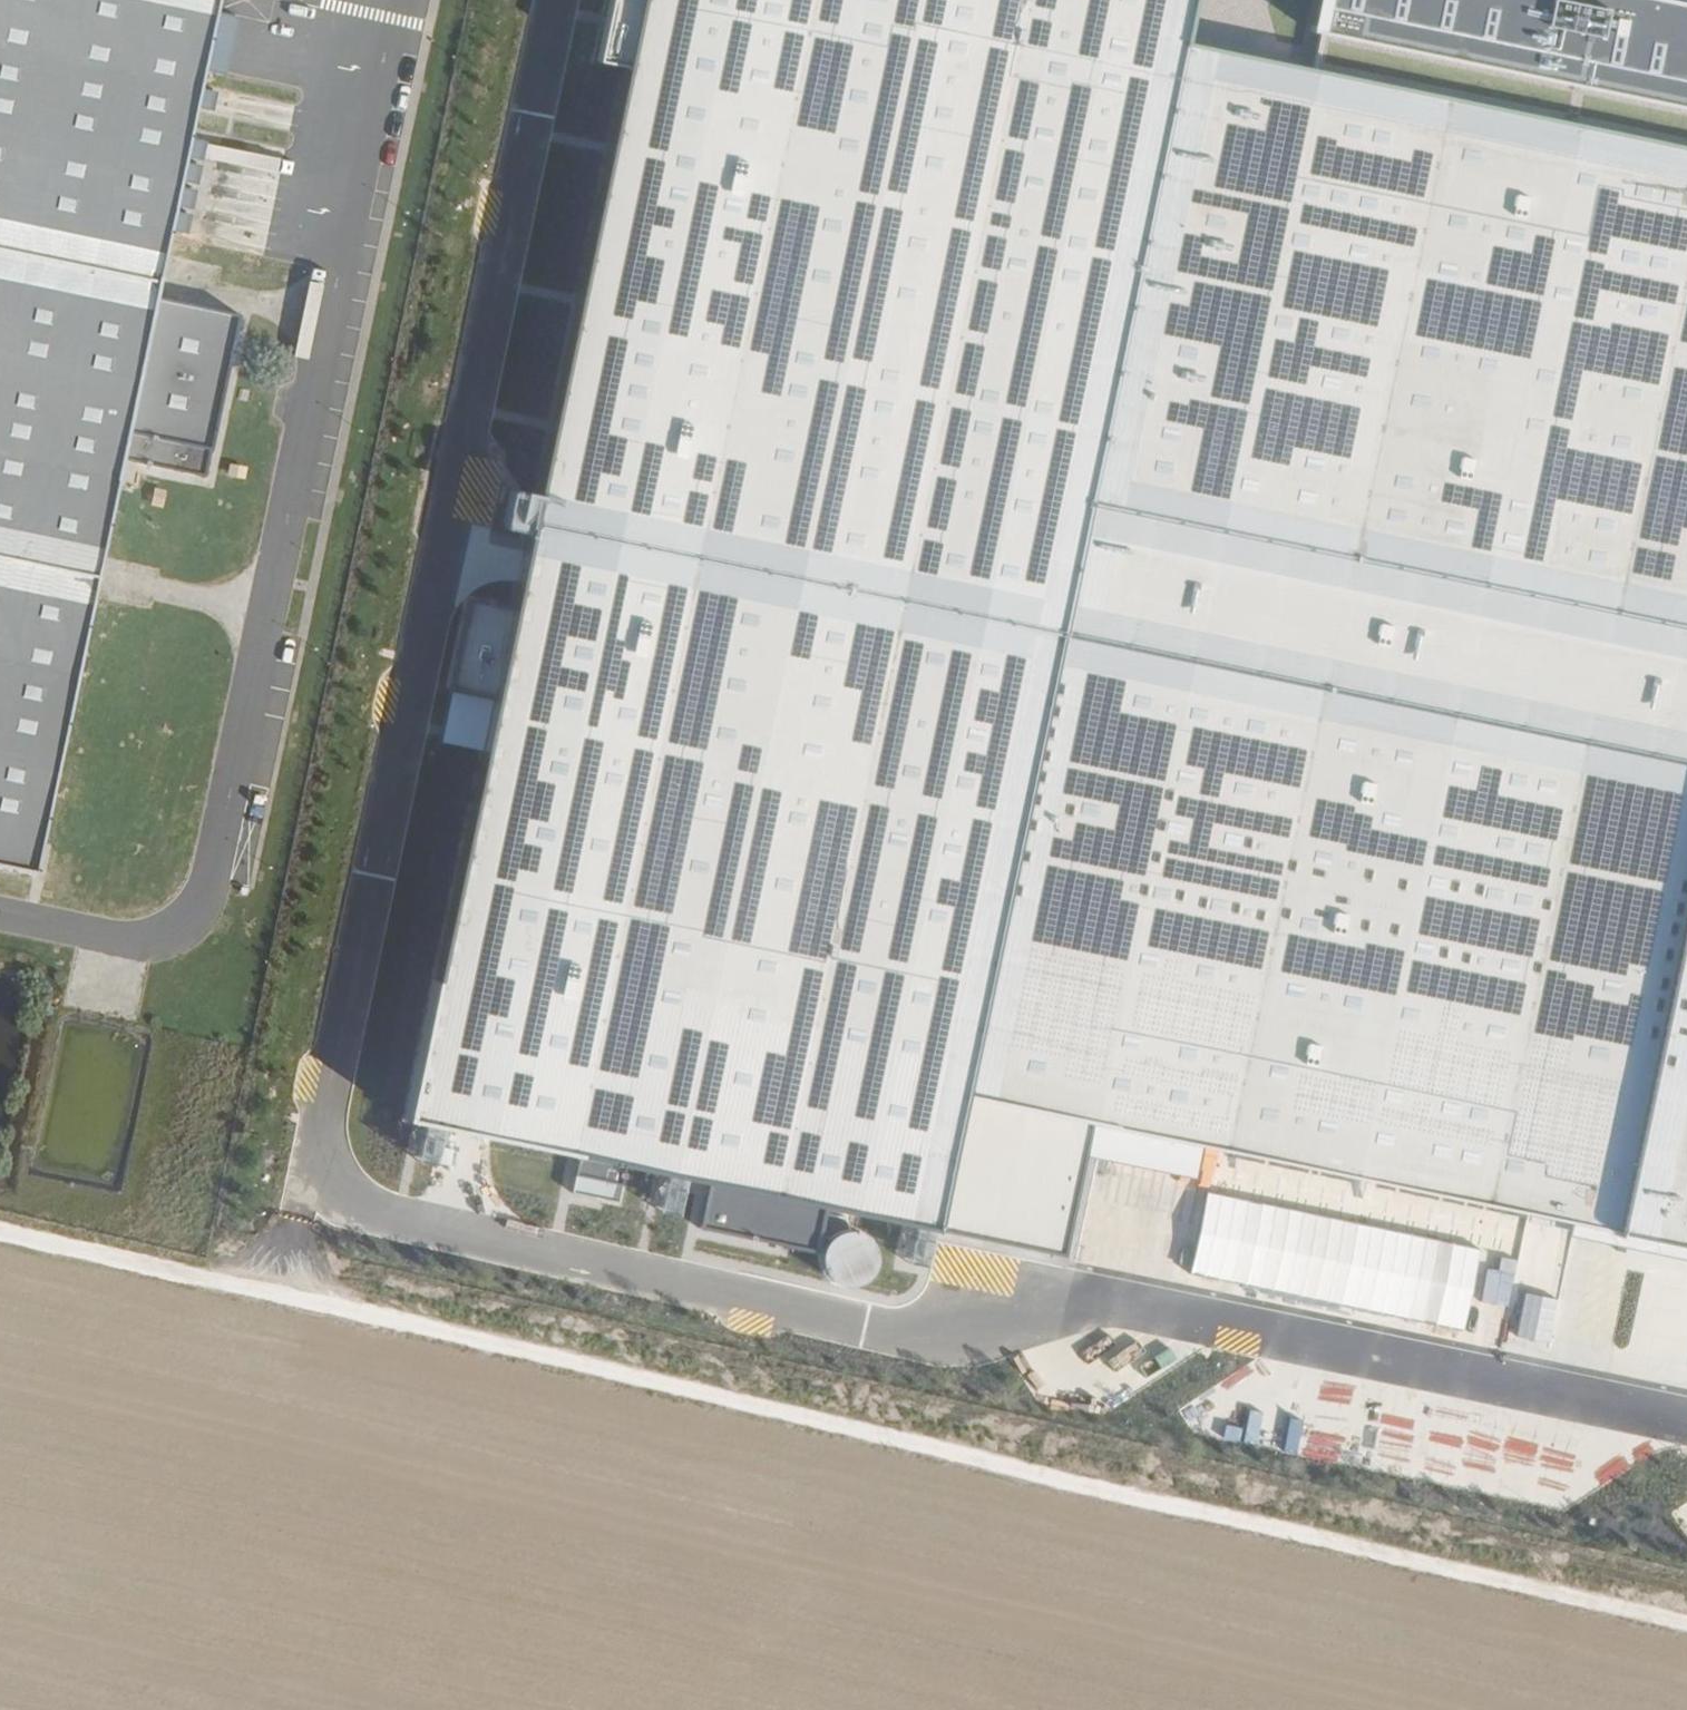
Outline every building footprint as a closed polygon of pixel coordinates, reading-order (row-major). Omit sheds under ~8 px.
[(161,299),(223,0),(0,0),(0,867),(41,876),(126,464),(215,482),(249,317),(161,299)] [(593,62),(627,69),(537,497),(510,492),(502,529),(530,534),(407,1120),(420,1123),(413,1160),(431,1164),(442,1166),(444,1153),(434,1151),(439,1127),(571,1155),(563,1193),(611,1203),(619,1165),(662,1174),(655,1212),(674,1216),(682,1178),(702,1182),(692,1229),(808,1253),(818,1206),(929,1229),(1067,1258),(1095,1127),(1686,1250),(1686,155),(1176,49),(1187,0),(606,0),(593,62)] [(1658,0),(1312,0),(1305,31),(1686,111),(1686,6),(1658,0)] [(1479,1252),(1212,1197),(1196,1274),(1463,1329),(1479,1252)] [(821,1266),(827,1277),(836,1285),(848,1287),(860,1285),(870,1277),(875,1266),(875,1254),(870,1243),(861,1235),(849,1232),(837,1235),(827,1242),(821,1253),(821,1266)]
